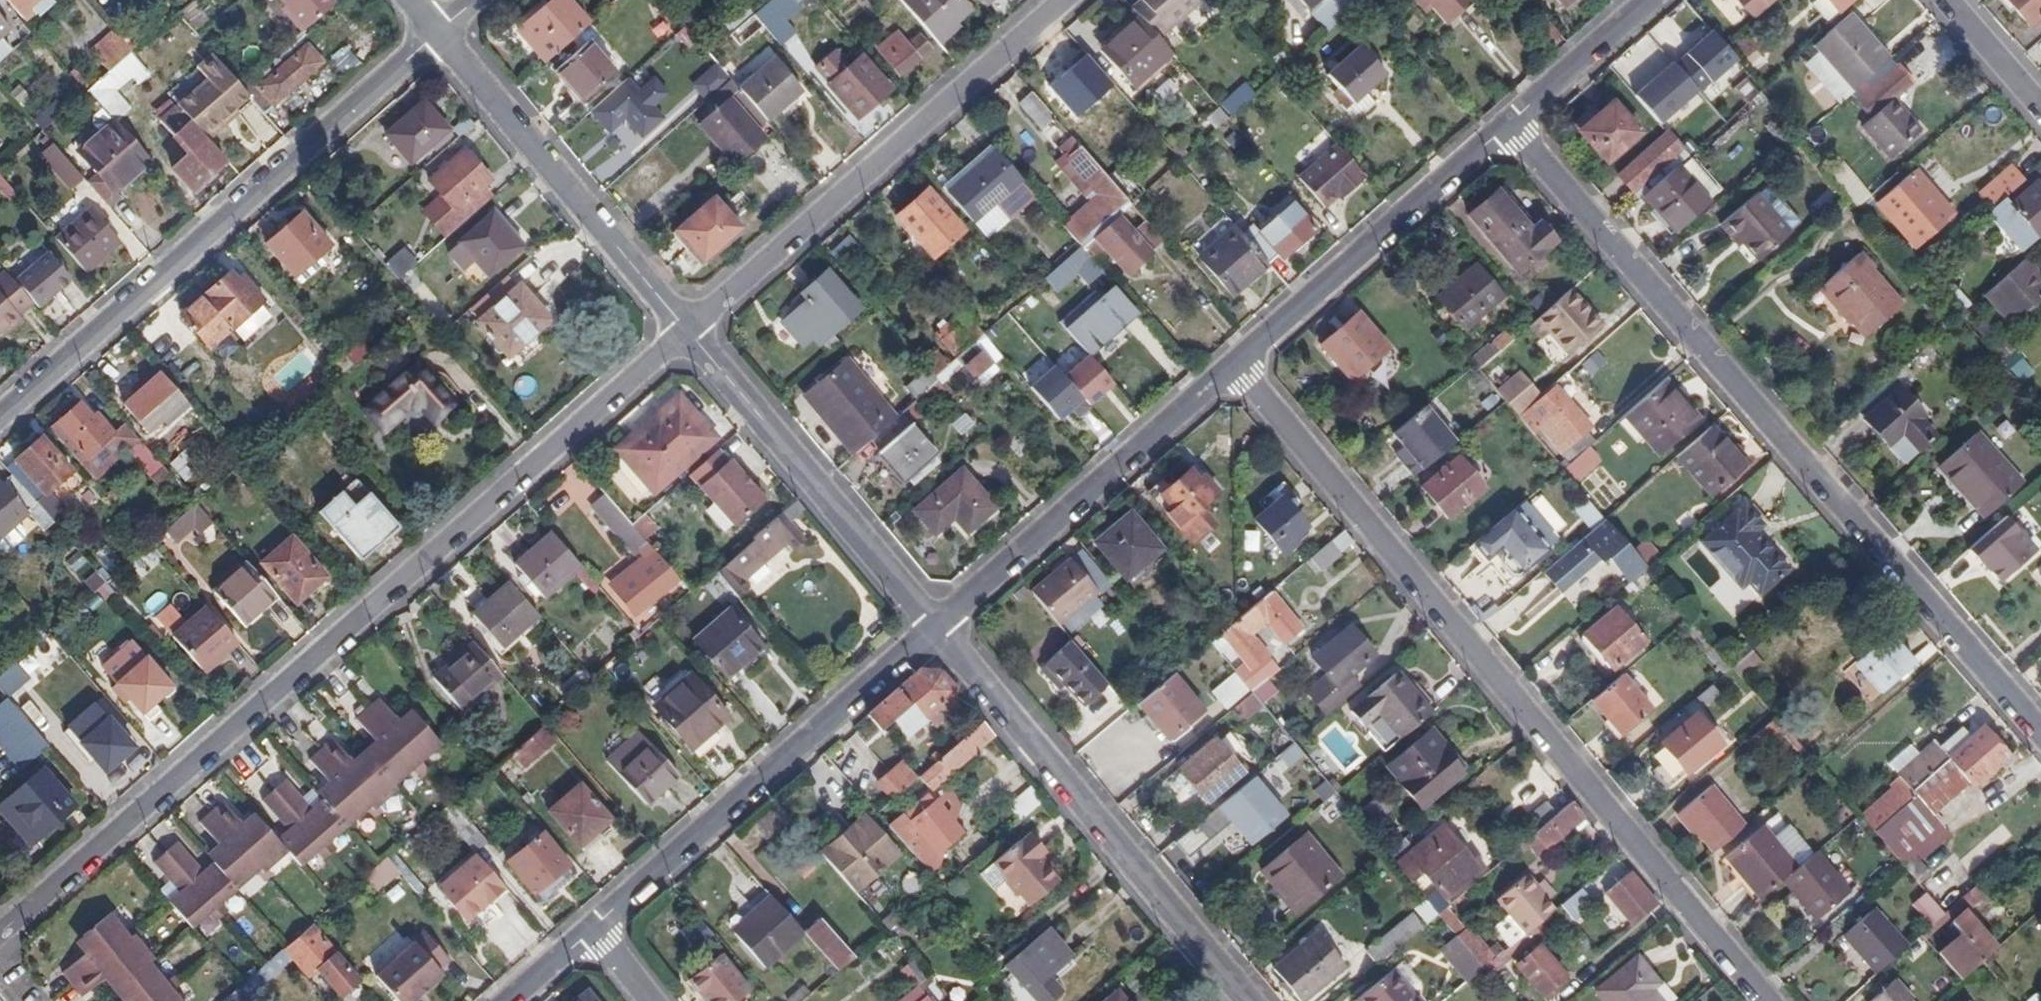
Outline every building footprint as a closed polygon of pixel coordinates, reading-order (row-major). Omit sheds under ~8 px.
[(20,14),(30,6),(38,14),(54,0),(8,0),(20,14)] [(198,0),(194,0),(183,10),(198,28),(212,16),(198,0)] [(287,3),(283,7),(304,31),(306,30),(337,2),(335,0),(284,0),(287,3)] [(548,61),(550,59),(581,32),(590,24),(570,0),(553,0),(520,29),(548,61)] [(743,3),(753,15),(770,0),(747,0),(743,3)] [(753,15),(780,45),(795,32),(782,17),(802,0),(770,0),(753,15)] [(935,40),(953,25),(951,21),(966,8),(959,0),(900,0),(935,40)] [(1132,12),(1138,19),(1156,39),(1198,2),(1196,0),(1137,0),(1140,4),(1132,12)] [(1326,33),(1364,0),(1296,0),(1326,33)] [(1422,12),(1429,7),(1443,23),(1468,0),(1411,0),(1422,12)] [(1752,19),(1774,0),(1735,0),(1752,19)] [(1810,4),(1826,21),(1836,12),(1849,0),(1815,0),(1810,4)] [(2032,25),(2040,16),(2040,0),(2009,0),(2032,25)] [(728,37),(753,15),(743,3),(741,1),(716,23),(728,37)] [(1368,23),(1379,13),(1369,1),(1359,12),(1368,23)] [(11,47),(0,34),(11,25),(0,12),(0,57),(11,47)] [(1855,91),(1890,59),(1850,13),(1814,45),(1820,51),(1855,91)] [(1712,24),(1724,37),(1734,28),(1722,15),(1712,24)] [(1132,89),(1171,56),(1156,39),(1138,19),(1100,53),(1132,89)] [(1683,52),(1708,33),(1701,24),(1676,43),(1683,52)] [(111,69),(132,50),(113,29),(92,48),(111,69)] [(304,31),(257,73),(265,82),(288,62),(285,59),(311,36),(306,30),(304,31)] [(1688,59),(1676,69),(1698,94),(1736,60),(1712,32),(1685,55),(1688,59)] [(930,49),(917,36),(906,43),(898,35),(879,51),(900,76),(930,49)] [(257,73),(243,84),(252,94),(269,114),(280,104),(277,102),(324,60),(309,43),(288,62),(265,82),(257,73)] [(554,74),(580,104),(614,74),(588,44),(554,74)] [(1382,73),(1359,48),(1327,77),(1347,98),(1342,103),(1356,119),(1374,104),(1364,91),(1382,73)] [(93,84),(87,90),(103,108),(115,121),(116,123),(133,108),(114,87),(131,72),(142,62),(132,50),(111,69),(93,84)] [(1099,72),(1081,51),(1077,55),(1075,54),(1056,72),(1073,93),(1099,72)] [(1855,91),(1820,51),(1804,65),(1839,104),(1855,91)] [(209,77),(179,103),(210,139),(228,123),(224,119),(239,106),(252,94),(243,84),(215,52),(199,66),(209,77)] [(889,90),(862,57),(848,69),(835,54),(815,70),(829,86),(857,119),(889,90)] [(142,62),(131,72),(140,82),(152,73),(142,62)] [(749,103),(768,124),(803,93),(777,64),(742,95),(749,103)] [(71,72),(87,90),(93,84),(77,66),(71,72)] [(707,100),(730,81),(717,66),(694,86),(707,100)] [(1676,69),(1674,66),(1636,100),(1660,127),(1672,117),(1672,112),(1683,103),(1687,103),(1698,94),(1676,69)] [(1895,99),(1912,83),(1899,68),(1861,102),(1874,116),(1863,125),(1890,158),(1922,131),(1895,99)] [(1747,103),(1758,93),(1745,77),(1734,87),(1747,103)] [(644,139),(665,120),(630,80),(593,112),(611,134),(627,120),(644,139)] [(764,140),(739,112),(749,103),(742,95),(730,81),(707,100),(706,102),(712,109),(696,123),(734,166),(764,140)] [(1218,109),(1227,119),(1243,106),(1255,95),(1243,83),(1216,107),(1218,109)] [(1054,119),(1031,93),(1016,105),(1038,132),(1054,119)] [(449,130),(425,102),(393,128),(406,142),(400,148),(412,163),(449,130)] [(1611,102),(1597,115),(1578,131),(1606,163),(1639,133),(1611,102)] [(210,139),(179,103),(168,112),(166,110),(158,118),(186,151),(173,163),(193,185),(225,157),(210,139)] [(1672,117),(1687,103),(1683,103),(1672,112),(1672,117)] [(224,119),(228,123),(243,111),(239,106),(224,119)] [(1227,119),(1235,129),(1251,115),(1243,106),(1227,119)] [(103,131),(82,149),(100,170),(89,181),(108,203),(120,193),(116,188),(149,160),(116,123),(115,121),(103,108),(96,114),(96,123),(103,131)] [(1578,131),(1597,115),(1591,108),(1572,125),(1578,131)] [(1215,130),(1227,119),(1218,109),(1206,119),(1215,130)] [(1617,176),(1638,199),(1646,192),(1686,157),(1665,133),(1617,176)] [(1090,233),(1125,201),(1129,205),(1144,192),(1120,165),(1105,178),(1072,140),(1058,151),(1062,156),(1053,163),(1088,202),(1061,227),(1080,248),(1093,236),(1090,233)] [(83,175),(54,142),(43,151),(71,184),(83,175)] [(1177,142),(1168,150),(1179,162),(1188,154),(1177,142)] [(1339,196),(1364,175),(1336,143),(1298,177),(1322,206),(1337,193),(1339,196)] [(940,188),(946,195),(995,152),(989,146),(940,188)] [(458,230),(495,198),(487,187),(495,179),(471,151),(435,181),(446,195),(423,214),(446,241),(458,230)] [(1022,183),(995,152),(946,195),(973,226),(995,206),(1003,199),(1018,215),(1033,202),(1018,186),(1022,183)] [(1686,157),(1646,192),(1662,210),(1658,214),(1673,231),(1717,192),(1686,157)] [(2004,198),(2023,181),(2010,166),(1980,193),(1993,208),(2004,198)] [(2040,186),(2040,166),(2023,181),(2029,188),(2036,181),(2040,186)] [(1956,214),(1917,168),(1880,201),(1919,246),(1956,214)] [(0,171),(0,183),(13,199),(19,193),(0,171)] [(2040,186),(2036,181),(2029,188),(2010,205),(2004,198),(1993,208),(1987,213),(2022,252),(2040,235),(2040,186)] [(1800,226),(1765,186),(1720,226),(1729,236),(1732,235),(1758,263),(1800,226)] [(1526,225),(1492,189),(1462,215),(1512,269),(1549,237),(1533,219),(1526,225)] [(720,210),(711,199),(676,231),(701,261),(736,229),(729,221),(753,201),(743,190),(720,210)] [(960,231),(923,192),(895,218),(931,258),(960,231)] [(1003,199),(995,206),(1010,222),(1018,215),(1003,199)] [(1247,242),(1265,263),(1275,254),(1280,258),(1312,230),(1289,204),(1247,242)] [(1124,276),(1162,243),(1129,205),(1093,236),(1080,248),(1090,260),(1102,250),(1124,276)] [(93,207),(57,237),(86,269),(120,239),(93,207)] [(329,244),(301,213),(266,242),(295,274),(329,244)] [(479,258),(492,273),(524,246),(495,213),(452,251),(467,268),(479,258)] [(1229,296),(1265,263),(1247,242),(1235,229),(1198,262),(1229,296)] [(1067,280),(1076,273),(1084,283),(1099,271),(1090,260),(1080,248),(1057,268),(1067,280)] [(1854,343),(1901,303),(1853,249),(1806,290),(1854,343)] [(47,250),(16,279),(36,302),(40,307),(72,278),(47,250)] [(387,265),(400,281),(417,266),(404,251),(387,265)] [(481,283),(492,273),(479,258),(467,268),(481,283)] [(2025,259),(1981,298),(2006,325),(2040,293),(2040,278),(2025,259)] [(1503,293),(1476,262),(1434,298),(1461,328),(1503,293)] [(0,278),(0,333),(8,326),(12,330),(26,318),(23,315),(36,302),(16,279),(9,270),(0,278)] [(208,349),(262,302),(241,278),(238,282),(230,273),(180,317),(208,349)] [(552,319),(535,297),(527,286),(521,290),(510,275),(472,303),(486,322),(494,333),(506,349),(530,332),(531,334),(552,319)] [(815,349),(858,313),(824,275),(801,296),(805,301),(778,326),(799,350),(809,343),(815,349)] [(1106,279),(1058,322),(1085,353),(1134,310),(1106,279)] [(1598,320),(1569,287),(1551,303),(1538,314),(1525,325),(1536,338),(1544,331),(1562,352),(1598,320)] [(1539,288),(1525,300),(1538,314),(1551,303),(1539,288)] [(1960,295),(1951,304),(1965,320),(1978,308),(1975,304),(1970,308),(1960,295)] [(1352,380),(1392,344),(1360,309),(1321,345),(1352,380)] [(952,356),(966,343),(948,324),(935,336),(952,356)] [(1499,347),(1514,335),(1506,327),(1491,339),(1499,347)] [(964,350),(972,358),(989,342),(982,334),(977,338),(964,350)] [(2012,337),(2003,345),(2000,342),(1991,350),(2001,361),(2002,359),(2009,354),(2018,345),(2012,337)] [(974,381),(1002,357),(989,342),(972,358),(962,367),(974,381)] [(933,377),(949,363),(937,350),(921,363),(927,370),(933,377)] [(1590,352),(1576,364),(1585,374),(1598,362),(1590,352)] [(315,376),(311,353),(280,358),(284,381),(315,376)] [(1520,386),(1491,354),(1476,367),(1515,412),(1532,397),(1522,385),(1520,386)] [(2019,366),(2009,354),(2002,359),(2014,371),(2019,366)] [(1112,383),(1087,355),(1063,377),(1088,405),(1112,383)] [(453,407),(417,361),(366,405),(386,431),(411,409),(421,409),(435,423),(453,407)] [(820,419),(852,456),(870,440),(893,420),(845,364),(812,391),(829,411),(820,419)] [(1063,377),(1053,366),(1029,388),(1058,420),(1071,409),(1078,417),(1089,407),(1088,405),(1063,377)] [(937,381),(933,377),(927,370),(905,390),(914,401),(937,381)] [(160,441),(195,410),(161,372),(126,403),(160,441)] [(1694,415),(1662,378),(1624,412),(1655,448),(1694,415)] [(893,420),(870,440),(907,480),(934,456),(907,426),(946,391),(937,381),(914,401),(893,420)] [(1548,387),(1517,415),(1527,427),(1534,423),(1557,450),(1552,455),(1561,466),(1588,443),(1594,438),(1548,387)] [(1932,439),(1916,422),(1907,412),(1912,408),(1896,390),(1861,421),(1898,463),(1904,463),(1932,439)] [(803,399),(820,419),(829,411),(812,391),(803,399)] [(1479,401),(1487,410),(1497,400),(1490,392),(1479,401)] [(81,401),(51,428),(95,478),(139,438),(124,421),(113,430),(103,419),(99,422),(81,401)] [(710,438),(678,401),(647,427),(646,426),(619,450),(653,489),(710,438)] [(1453,439),(1423,404),(1390,432),(1402,445),(1410,455),(1402,462),(1413,474),(1453,439)] [(1907,412),(1916,422),(1921,418),(1912,408),(1907,412)] [(963,431),(973,422),(965,413),(955,421),(963,431)] [(1742,461),(1708,423),(1676,451),(1710,490),(1742,461)] [(41,436),(6,468),(11,473),(53,520),(53,521),(67,508),(51,490),(72,471),(41,436)] [(153,476),(164,466),(140,440),(129,449),(153,476)] [(1588,443),(1561,466),(1574,481),(1598,459),(1597,453),(1588,443)] [(1410,455),(1402,445),(1393,452),(1402,462),(1410,455)] [(1967,535),(2003,504),(1956,449),(1920,481),(1967,535)] [(727,460),(717,450),(688,476),(733,525),(762,500),(727,460)] [(1482,487),(1455,456),(1421,486),(1449,517),(1482,487)] [(1202,482),(1190,469),(1175,483),(1170,478),(1150,496),(1191,543),(1211,524),(1197,507),(1216,491),(1205,479),(1202,482)] [(968,532),(995,508),(962,471),(914,512),(933,533),(954,517),(968,532)] [(53,520),(11,473),(1,482),(0,480),(0,535),(27,512),(42,529),(53,520)] [(359,560),(395,527),(356,481),(318,514),(359,560)] [(1301,508),(1284,488),(1263,505),(1267,511),(1256,521),(1284,554),(1297,543),(1293,539),(1306,528),(1294,514),(1301,508)] [(1603,515),(1584,492),(1569,504),(1588,528),(1603,515)] [(634,553),(638,549),(646,542),(644,540),(632,526),(605,497),(594,507),(634,553)] [(1743,503),(1762,523),(1767,518),(1749,498),(1743,503)] [(782,511),(791,523),(805,510),(796,500),(782,511)] [(199,530),(211,520),(196,502),(184,512),(196,526),(199,530)] [(1751,532),(1762,523),(1743,503),(1736,508),(1734,507),(1698,538),(1740,586),(1746,580),(1755,573),(1766,585),(1788,566),(1761,537),(1758,539),(1751,532)] [(1512,509),(1472,544),(1486,558),(1499,547),(1503,552),(1502,562),(1511,572),(1518,573),(1546,548),(1512,509)] [(184,512),(150,541),(154,546),(169,534),(177,542),(196,526),(184,512)] [(1160,549),(1130,513),(1094,543),(1125,580),(1160,549)] [(717,573),(738,598),(747,589),(743,584),(787,545),(791,550),(803,540),(780,514),(749,540),(751,543),(717,573)] [(1644,535),(1631,547),(1603,515),(1588,528),(1542,568),(1559,588),(1597,554),(1602,559),(1607,555),(1629,580),(1646,565),(1660,553),(1644,535)] [(643,516),(632,526),(644,540),(655,530),(643,516)] [(2000,581),(2036,550),(2006,516),(1968,549),(1981,564),(1983,562),(2000,581)] [(1354,539),(1346,529),(1330,543),(1338,552),(1354,539)] [(579,565),(552,534),(515,567),(543,597),(579,565)] [(325,578),(291,538),(261,564),(296,604),(325,578)] [(654,599),(679,578),(646,542),(638,549),(647,561),(640,568),(635,564),(623,574),(628,578),(615,590),(629,604),(646,589),(654,599)] [(1330,543),(1306,563),(1316,575),(1340,555),(1338,552),(1330,543)] [(98,572),(106,580),(120,567),(112,559),(98,572)] [(1068,560),(1029,593),(1057,626),(1095,593),(1068,560)] [(276,596),(247,563),(212,594),(240,627),(276,596)] [(96,589),(106,580),(98,572),(96,569),(84,580),(93,590),(96,589)] [(1757,592),(1766,585),(1755,573),(1746,580),(1757,592)] [(114,590),(106,580),(96,589),(105,599),(114,590)] [(1635,587),(1629,580),(1617,590),(1623,597),(1635,587)] [(538,617),(509,584),(475,615),(504,647),(538,617)] [(1235,621),(1220,634),(1245,664),(1262,651),(1251,637),(1267,623),(1283,643),(1301,629),(1271,592),(1235,621)] [(1613,667),(1644,639),(1614,605),(1582,633),(1584,634),(1581,637),(1591,648),(1594,646),(1613,667)] [(237,642),(206,607),(171,637),(201,672),(237,642)] [(728,675),(761,648),(728,609),(696,637),(728,675)] [(1328,714),(1361,686),(1352,676),(1377,656),(1352,626),(1314,658),(1328,675),(1308,691),(1328,714)] [(39,732),(54,718),(22,682),(40,666),(47,674),(72,652),(50,628),(0,673),(0,688),(8,697),(18,708),(39,732)] [(616,645),(622,651),(642,634),(637,629),(616,645)] [(1881,690),(1914,661),(1888,631),(1855,660),(1881,690)] [(84,657),(95,668),(112,651),(100,640),(84,657)] [(1083,706),(1106,684),(1070,641),(1044,666),(1064,687),(1083,706)] [(458,713),(502,675),(474,642),(430,680),(458,713)] [(1731,664),(1741,675),(1760,659),(1750,648),(1731,664)] [(1240,679),(1251,692),(1268,678),(1277,670),(1266,658),(1240,679)] [(171,687),(146,660),(117,686),(142,712),(171,687)] [(1059,691),(1064,687),(1044,666),(1039,671),(1059,691)] [(592,678),(583,667),(562,686),(571,696),(592,678)] [(920,670),(866,717),(879,732),(912,705),(933,726),(956,705),(949,697),(956,691),(940,672),(920,670)] [(1398,671),(1395,674),(1413,695),(1416,693),(1398,671)] [(1730,679),(1723,671),(1713,680),(1719,688),(1730,679)] [(1620,672),(1590,698),(1621,733),(1651,707),(1620,672)] [(1234,707),(1248,695),(1230,674),(1210,691),(1227,712),(1234,707)] [(1352,710),(1386,750),(1432,712),(1416,693),(1413,695),(1395,674),(1352,710)] [(1171,675),(1136,704),(1145,715),(1141,718),(1153,733),(1157,730),(1166,741),(1202,711),(1171,675)] [(691,749),(727,718),(691,676),(654,707),(691,749)] [(1251,692),(1260,703),(1277,689),(1268,678),(1251,692)] [(1711,682),(1695,695),(1702,704),(1718,690),(1711,682)] [(1248,695),(1234,707),(1243,718),(1260,703),(1251,692),(1248,695)] [(18,708),(8,697),(0,704),(0,724),(18,708)] [(359,722),(408,778),(414,773),(418,769),(422,766),(442,749),(418,722),(406,732),(380,703),(359,722)] [(26,768),(51,746),(39,732),(18,708),(0,724),(0,739),(26,768)] [(1720,742),(1694,713),(1660,742),(1671,754),(1653,770),(1667,786),(1720,742)] [(1757,748),(1783,725),(1773,713),(1746,736),(1757,748)] [(131,746),(109,720),(82,743),(106,769),(131,746)] [(1289,721),(1281,727),(1294,743),(1302,735),(1289,721)] [(396,788),(408,778),(359,722),(357,723),(383,753),(372,762),(359,773),(356,769),(334,743),(310,763),(336,793),(332,796),(355,823),(367,813),(371,810),(396,788)] [(993,735),(981,722),(921,775),(932,788),(993,735)] [(1444,746),(1428,728),(1386,763),(1422,805),(1461,772),(1442,749),(1444,746)] [(1949,757),(1970,780),(1973,783),(2005,753),(1982,728),(1949,757)] [(541,729),(507,758),(512,763),(516,758),(525,767),(553,743),(541,729)] [(676,775),(638,731),(603,761),(643,805),(676,775)] [(1788,739),(1811,765),(1815,762),(1792,735),(1788,739)] [(1243,771),(1215,739),(1180,768),(1207,801),(1243,771)] [(1900,861),(1918,882),(1931,871),(1922,861),(1915,854),(1945,827),(1946,826),(1933,812),(1970,780),(1949,757),(1938,745),(1923,758),(1910,744),(1888,764),(1901,777),(1858,813),(1900,861)] [(359,773),(372,762),(368,758),(356,769),(359,773)] [(878,783),(893,799),(916,779),(903,763),(878,783)] [(418,769),(425,778),(429,775),(422,766),(418,769)] [(72,804),(41,768),(2,804),(35,839),(72,804)] [(418,769),(414,773),(421,781),(425,778),(418,769)] [(1276,801),(1255,775),(1175,842),(1188,858),(1232,821),(1250,844),(1284,816),(1273,803),(1276,801)] [(347,830),(355,823),(332,796),(324,804),(322,803),(312,812),(286,783),(263,803),(288,832),(277,842),(284,850),(288,854),(301,869),(319,852),(323,849),(327,846),(346,829),(347,830)] [(1713,849),(1744,822),(1710,783),(1679,811),(1713,849)] [(610,820),(580,785),(548,811),(579,846),(610,820)] [(934,801),(949,818),(961,798),(951,786),(934,801)] [(399,792),(396,788),(371,810),(374,813),(378,810),(399,792)] [(1390,811),(1378,797),(1357,814),(1370,828),(1390,811)] [(921,800),(888,828),(927,871),(936,863),(936,853),(961,832),(949,818),(934,801),(927,807),(921,800)] [(1525,840),(1556,814),(1543,800),(1508,829),(1521,843),(1525,840)] [(1586,817),(1572,800),(1556,814),(1525,840),(1530,846),(1539,856),(1586,817)] [(439,813),(475,854),(487,844),(452,802),(439,813)] [(284,850),(277,842),(261,823),(249,834),(245,831),(223,804),(199,824),(225,854),(203,873),(177,844),(153,864),(179,894),(168,903),(191,930),(210,914),(214,910),(218,907),(255,875),(259,871),(284,850)] [(371,810),(367,813),(374,821),(378,818),(374,813),(371,810)] [(382,815),(378,810),(374,813),(378,818),(382,815)] [(893,853),(862,814),(816,851),(850,889),(893,853)] [(249,834),(261,823),(258,819),(245,831),(249,834)] [(1402,838),(1385,852),(1426,901),(1433,909),(1484,868),(1475,856),(1471,859),(1442,822),(1410,848),(1402,838)] [(1724,856),(1758,897),(1780,879),(1804,859),(1789,841),(1780,850),(1759,826),(1724,856)] [(1915,854),(1922,861),(1951,834),(1945,827),(1915,854)] [(1335,874),(1301,832),(1257,868),(1270,885),(1275,883),(1294,907),(1335,874)] [(568,865),(540,834),(505,864),(531,895),(568,865)] [(1026,905),(1055,882),(1035,857),(1042,850),(1028,835),(1021,841),(1019,838),(976,874),(990,890),(1000,882),(1014,897),(1016,895),(1026,905)] [(1524,851),(1530,846),(1525,840),(1521,843),(1519,845),(1524,851)] [(335,854),(327,846),(323,849),(331,857),(335,854)] [(331,857),(323,849),(319,852),(327,861),(331,857)] [(1559,849),(1538,860),(1545,875),(1567,863),(1559,849)] [(267,872),(288,854),(284,850),(259,871),(263,875),(267,872)] [(790,866),(800,878),(818,862),(808,850),(790,866)] [(1846,888),(1814,850),(1804,859),(1780,879),(1812,917),(1846,888)] [(505,889),(475,854),(435,888),(465,923),(505,889)] [(371,873),(383,888),(400,874),(387,859),(371,873)] [(263,875),(259,871),(255,875),(263,884),(267,880),(263,875)] [(1635,926),(1660,904),(1633,873),(1608,894),(1635,926)] [(1509,946),(1515,941),(1535,924),(1553,909),(1543,898),(1547,894),(1537,882),(1533,885),(1525,875),(1496,898),(1508,913),(1493,927),(1509,946)] [(1989,889),(1981,880),(1944,912),(1930,925),(1921,933),(1925,937),(1965,902),(1970,908),(1989,889)] [(1576,924),(1597,907),(1582,887),(1560,905),(1576,924)] [(772,899),(764,890),(746,906),(755,915),(772,899)] [(1930,925),(1944,912),(1925,891),(1911,904),(1930,925)] [(772,899),(755,915),(735,934),(766,969),(804,935),(802,933),(772,899)] [(1366,950),(1377,963),(1437,913),(1433,909),(1426,901),(1366,950)] [(1456,936),(1465,928),(1446,906),(1437,913),(1456,936)] [(214,910),(222,919),(225,916),(218,907),(214,910)] [(1876,973),(1906,946),(1871,907),(1841,932),(1876,973)] [(214,910),(210,914),(218,922),(222,919),(214,910)] [(1984,957),(1997,945),(1965,910),(1953,922),(1963,933),(1939,953),(1960,978),(1984,957)] [(878,921),(886,930),(898,920),(890,911),(878,921)] [(165,986),(150,966),(129,941),(127,937),(110,916),(82,939),(92,951),(61,975),(81,999),(107,978),(111,975),(121,988),(130,999),(128,1000),(178,1000),(172,994),(165,986)] [(716,936),(698,917),(680,933),(697,952),(716,936)] [(802,933),(804,935),(836,971),(852,958),(817,920),(802,933)] [(896,939),(905,931),(898,923),(888,931),(896,939)] [(1515,941),(1522,950),(1542,934),(1535,924),(1515,941)] [(1465,928),(1456,936),(1457,938),(1464,946),(1483,968),(1495,958),(1487,948),(1468,926),(1465,928)] [(357,983),(309,927),(303,932),(306,936),(285,953),(308,980),(315,975),(323,985),(325,983),(339,999),(357,983)] [(127,937),(129,941),(134,937),(138,934),(139,933),(135,929),(127,937)] [(1048,929),(991,976),(1003,991),(1016,982),(1033,1000),(1044,1000),(1057,990),(1044,974),(1069,954),(1048,929)] [(449,961),(422,931),(410,942),(412,944),(372,978),(392,1000),(412,1000),(441,976),(437,972),(449,961)] [(1315,932),(1272,968),(1301,1000),(1303,1000),(1345,966),(1315,932)] [(129,941),(150,966),(154,962),(137,941),(134,937),(129,941)] [(1452,956),(1464,946),(1457,938),(1441,951),(1447,958),(1445,960),(1465,983),(1470,978),(1452,956)] [(1503,951),(1495,958),(1483,968),(1489,976),(1509,959),(1541,995),(1564,977),(1538,945),(1526,955),(1522,950),(1515,941),(1509,946),(1503,951)] [(1495,941),(1487,948),(1495,958),(1503,951),(1495,941)] [(1483,968),(1464,946),(1452,956),(1470,978),(1483,968)] [(746,992),(717,954),(684,980),(700,1000),(734,1000),(746,992)] [(1638,955),(1596,990),(1606,1000),(1663,1000),(1651,987),(1660,981),(1638,955)] [(924,977),(911,960),(900,969),(914,985),(924,977)] [(1393,970),(1359,998),(1361,1000),(1419,1000),(1393,970)] [(117,991),(121,988),(111,975),(107,978),(117,991)] [(941,998),(924,977),(914,985),(895,1000),(937,1000),(941,998)] [(174,978),(165,986),(172,994),(181,986),(174,978)] [(1909,1000),(1912,998),(1896,979),(1871,1000),(1910,1000),(1909,1000)] [(178,1000),(194,1000),(199,997),(187,981),(172,994),(178,1000)] [(810,992),(805,987),(787,1000),(799,1000),(810,992)] [(1115,990),(1101,1000),(1124,1000),(1115,990)] [(586,992),(574,1000),(593,1000),(586,992)]
